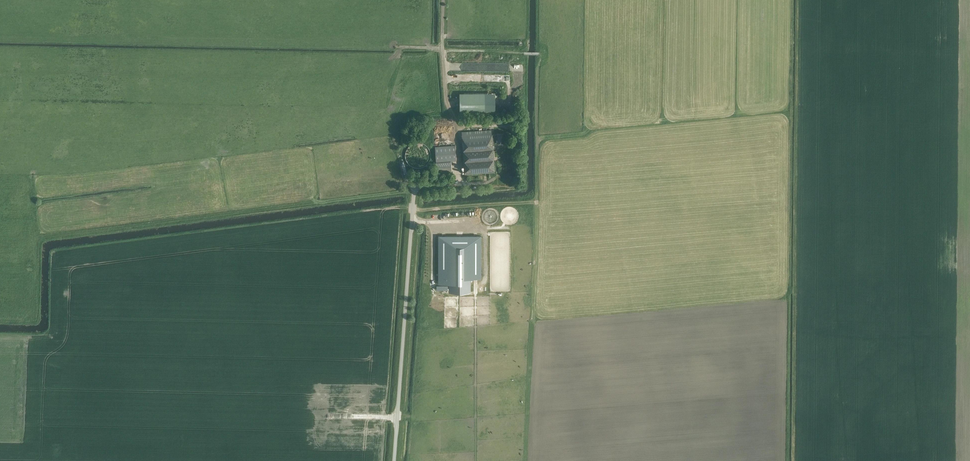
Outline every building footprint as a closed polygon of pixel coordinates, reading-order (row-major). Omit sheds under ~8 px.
[(459,93),(459,113),(485,113),(485,93),(459,93)] [(496,134),(492,134),(492,130),(462,132),(465,174),(495,172),(492,142),(497,142),(497,143),(504,142),(503,133),(496,133),(496,134)] [(456,161),(455,145),(435,147),(436,162),(456,161)] [(452,171),(451,161),(436,162),(437,172),(452,171)] [(438,235),(438,284),(449,284),(449,289),(470,289),(470,279),(481,279),(481,235),(438,235)]
